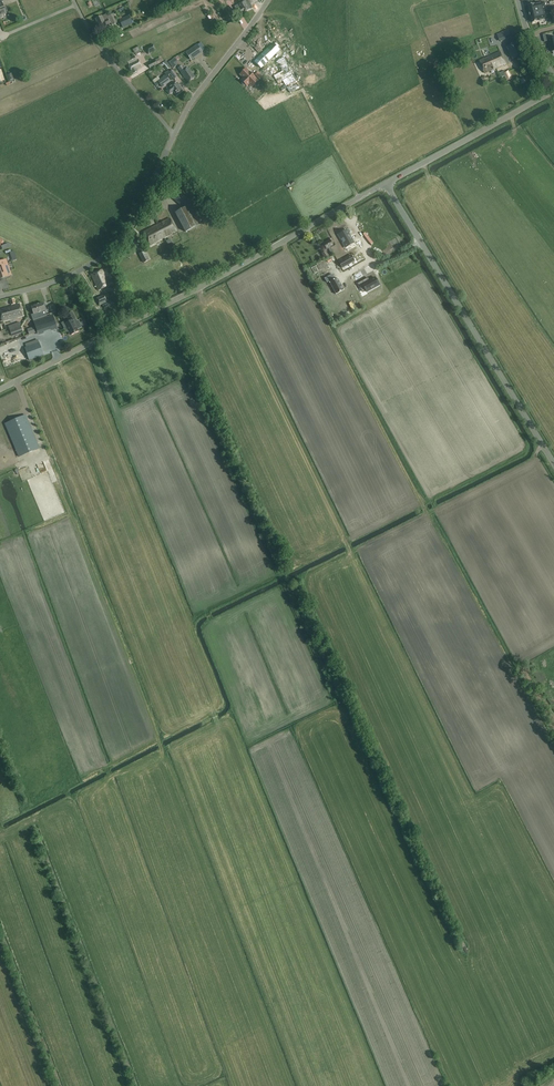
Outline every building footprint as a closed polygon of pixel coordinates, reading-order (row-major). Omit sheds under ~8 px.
[(240,3),(234,7),(236,9),(237,8),(237,9),(236,10),(239,15),(252,8),(250,3),(251,3),(250,0),(249,0),(248,1),(248,0),(240,0),(239,1),(240,3)] [(529,12),(530,15),(547,11),(545,2),(544,3),(535,5),(535,4),(528,6),(529,6),(530,12),(529,12)] [(549,19),(547,11),(530,15),(530,17),(531,17),(533,23),(532,23),(539,22),(539,21),(548,19),(549,19)] [(111,23),(112,25),(118,22),(114,14),(108,17),(109,19),(111,23)] [(129,15),(119,20),(123,28),(133,23),(129,15)] [(106,25),(111,23),(109,19),(104,21),(102,16),(96,19),(102,32),(108,29),(106,25)] [(508,30),(497,35),(500,41),(511,36),(508,30)] [(256,60),(263,67),(281,48),(274,42),(256,60)] [(507,48),(513,59),(524,53),(517,42),(507,48)] [(146,49),(148,54),(156,50),(154,45),(146,49)] [(197,45),(188,52),(186,53),(191,60),(202,52),(197,45)] [(506,64),(500,52),(479,61),(485,73),(506,64)] [(294,63),(303,61),(301,53),(292,55),(294,63)] [(141,67),(138,60),(136,60),(134,56),(127,60),(129,64),(128,65),(132,74),(137,72),(136,70),(141,67)] [(160,62),(158,58),(147,65),(150,68),(160,62)] [(188,82),(195,77),(188,68),(186,69),(185,67),(183,68),(182,66),(180,67),(179,66),(178,67),(178,68),(178,69),(181,73),(188,82)] [(244,85),(245,85),(247,86),(249,84),(252,87),(258,81),(255,78),(249,72),(246,69),(240,75),(243,78),(241,80),(242,81),(242,83),(244,85)] [(149,73),(152,78),(155,76),(156,77),(160,74),(158,72),(156,73),(154,70),(149,73)] [(505,76),(507,81),(512,79),(508,71),(505,72),(505,71),(500,73),(502,77),(505,76)] [(169,82),(165,76),(157,81),(162,88),(169,82)] [(166,91),(169,95),(173,92),(176,96),(183,91),(177,82),(170,87),(170,88),(166,91)] [(181,206),(188,198),(176,187),(169,195),(181,206)] [(195,227),(203,223),(193,204),(185,208),(195,227)] [(170,219),(144,232),(150,245),(151,244),(152,245),(154,243),(176,231),(170,219)] [(338,235),(345,248),(354,243),(346,230),(338,235)] [(326,249),(333,245),(332,243),(333,242),(331,239),(323,244),(326,249)] [(144,251),(140,253),(139,254),(144,263),(149,260),(144,251)] [(354,261),(351,255),(339,262),(342,268),(354,261)] [(0,279),(2,278),(11,275),(6,260),(0,262),(0,278),(0,279)] [(325,260),(311,268),(314,274),(328,266),(325,260)] [(98,290),(109,285),(102,270),(91,275),(98,290)] [(337,278),(335,279),(332,274),(325,279),(327,283),(330,281),(330,282),(329,282),(330,283),(336,294),(344,290),(344,289),(344,290),(337,279),(338,279),(337,278)] [(358,283),(360,288),(363,286),(366,291),(367,292),(379,285),(375,277),(369,280),(368,281),(366,279),(358,283)] [(105,294),(96,299),(99,306),(108,302),(105,294)] [(45,310),(43,302),(31,306),(34,314),(31,315),(33,320),(47,316),(45,310)] [(23,315),(19,304),(0,310),(0,313),(2,321),(23,315)] [(72,312),(67,315),(70,321),(65,324),(71,335),(79,331),(73,320),(76,319),(72,312)] [(34,322),(37,333),(56,326),(53,315),(34,322)] [(10,330),(12,336),(23,332),(19,322),(17,323),(18,327),(10,330)] [(39,343),(24,348),(29,361),(43,355),(39,343)] [(39,449),(25,416),(4,424),(18,457),(39,449)]
